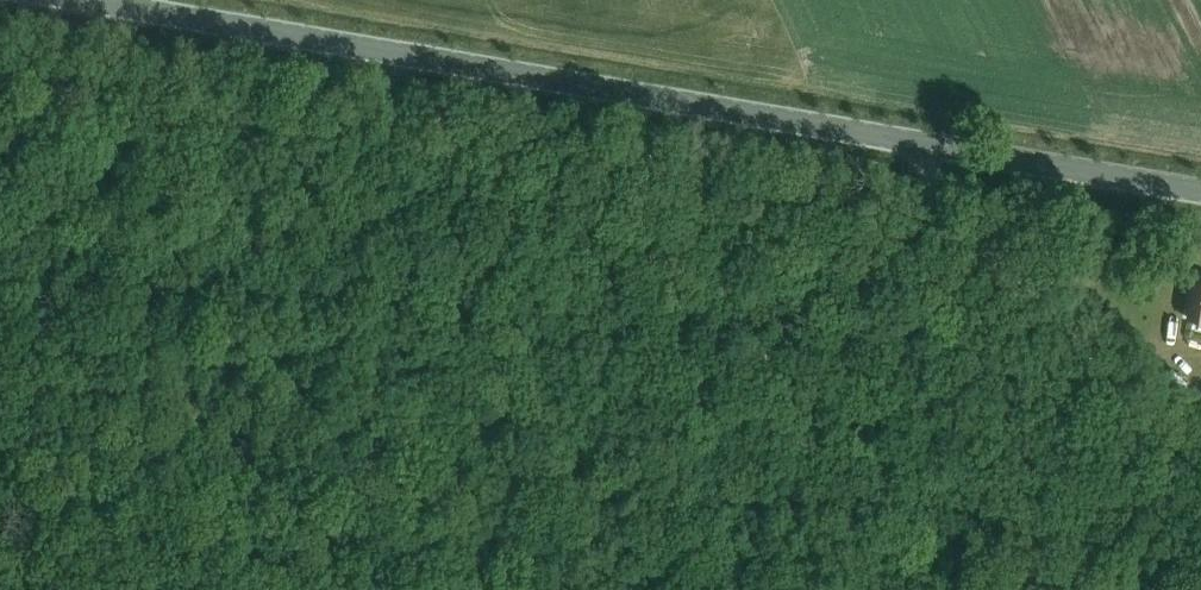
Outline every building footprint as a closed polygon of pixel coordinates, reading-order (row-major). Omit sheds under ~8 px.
[(1194,275),(1187,320),(1200,323),(1200,276),(1194,275)]
